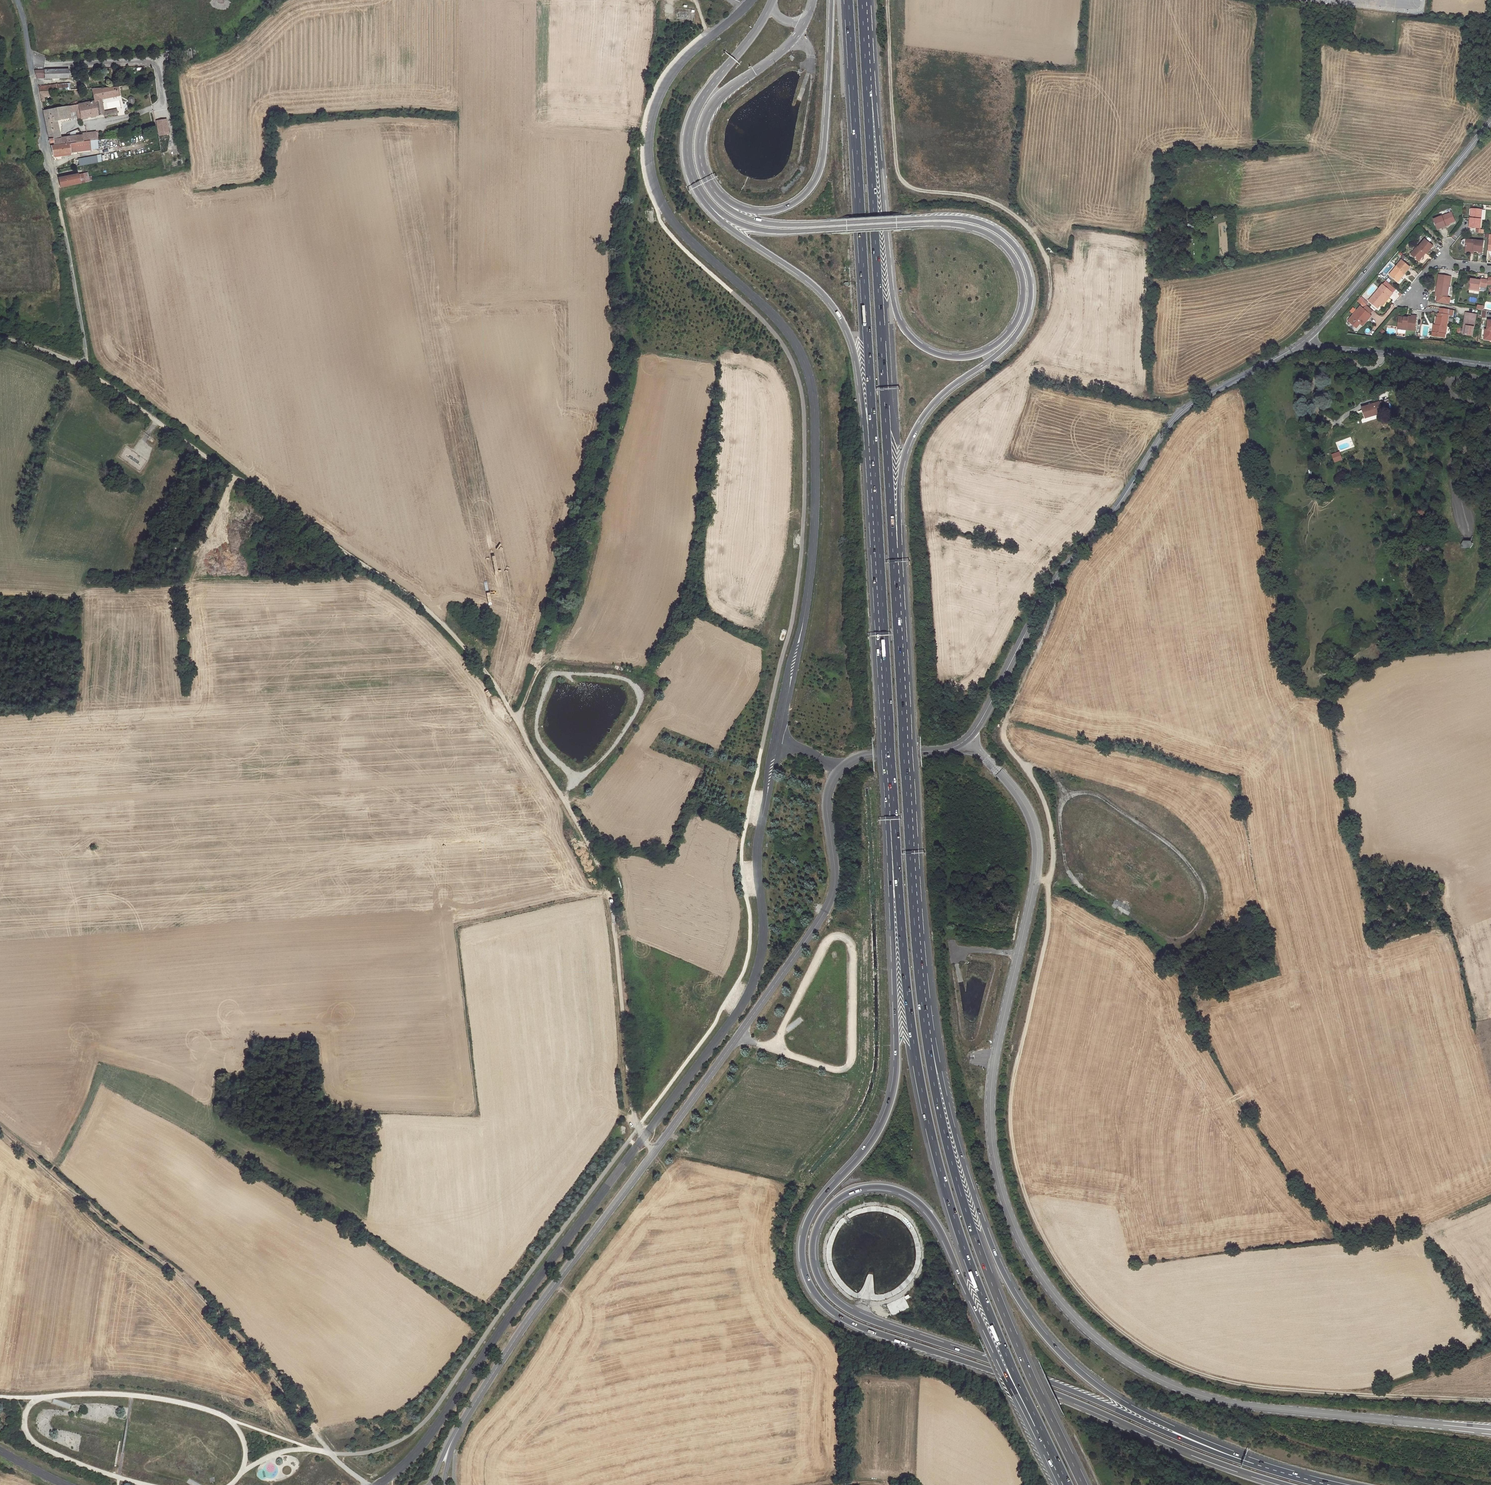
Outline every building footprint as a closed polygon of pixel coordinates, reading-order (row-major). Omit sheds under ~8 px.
[(69,69),(44,70),(45,76),(45,78),(69,78),(69,69)] [(44,70),(35,71),(35,75),(37,79),(44,79),(44,70)] [(117,87),(92,89),(95,101),(98,100),(101,100),(119,96),(117,87)] [(101,100),(98,100),(101,115),(103,115),(103,116),(117,114),(116,109),(104,112),(101,100)] [(95,101),(78,104),(81,118),(98,115),(95,101)] [(78,104),(70,106),(71,112),(76,111),(77,119),(81,118),(78,104)] [(56,129),(54,120),(70,118),(69,112),(68,106),(43,111),(48,134),(60,133),(58,128),(56,129)] [(166,119),(156,121),(160,140),(170,138),(166,119)] [(90,141),(97,140),(96,132),(82,134),(82,135),(83,142),(90,141)] [(61,138),(49,139),(50,143),(52,143),(52,144),(76,141),(76,136),(61,138)] [(90,141),(91,150),(99,149),(97,140),(90,141)] [(90,141),(69,144),(70,153),(91,150),(90,141)] [(69,144),(51,146),(53,155),(70,153),(69,144)] [(90,156),(78,158),(79,166),(91,164),(90,156)] [(87,173),(78,175),(80,184),(89,182),(87,173)] [(78,174),(58,178),(60,187),(80,184),(78,175),(78,174)] [(1484,209),(1475,208),(1474,218),(1472,217),(1471,226),(1482,227),(1483,219),(1486,219),(1487,209),(1484,209)] [(1454,212),(1436,219),(1439,228),(1448,225),(1447,224),(1450,223),(1457,220),(1454,212)] [(1435,245),(1427,238),(1420,246),(1419,245),(1416,249),(1417,250),(1414,254),(1420,260),(1426,253),(1425,253),(1426,251),(1427,252),(1428,253),(1435,245)] [(1486,240),(1469,239),(1468,249),(1476,250),(1485,251),(1486,240)] [(1412,266),(1403,259),(1391,273),(1398,279),(1405,272),(1406,273),(1412,266)] [(1451,303),(1452,297),(1449,296),(1451,285),(1453,276),(1441,274),(1439,284),(1441,285),(1439,295),(1438,301),(1451,303)] [(1477,279),(1473,278),(1472,282),(1473,284),(1472,288),(1481,289),(1482,286),(1489,287),(1490,279),(1483,278),(1482,280),(1477,279)] [(1394,292),(1384,283),(1370,299),(1379,307),(1382,303),(1389,295),(1390,296),(1394,292)] [(1382,303),(1384,305),(1390,296),(1389,295),(1382,303)] [(1362,305),(1349,319),(1358,326),(1361,322),(1367,315),(1370,317),(1372,314),(1362,305)] [(1441,313),(1440,312),(1439,316),(1438,316),(1437,324),(1435,331),(1434,335),(1445,337),(1446,333),(1450,314),(1449,314),(1450,308),(1442,307),(1441,313)] [(1478,314),(1467,312),(1464,328),(1464,333),(1474,335),(1478,314)] [(1399,327),(1417,329),(1418,315),(1413,314),(1413,316),(1410,315),(1409,319),(1400,318),(1399,327)] [(1367,315),(1361,322),(1364,324),(1370,317),(1367,315)] [(1379,402),(1362,408),(1366,419),(1383,413),(1379,402)] [(1340,452),(1332,455),(1335,462),(1343,460),(1340,452)] [(1464,541),(1461,545),(1462,549),(1470,549),(1473,544),(1471,541),(1464,541)]
